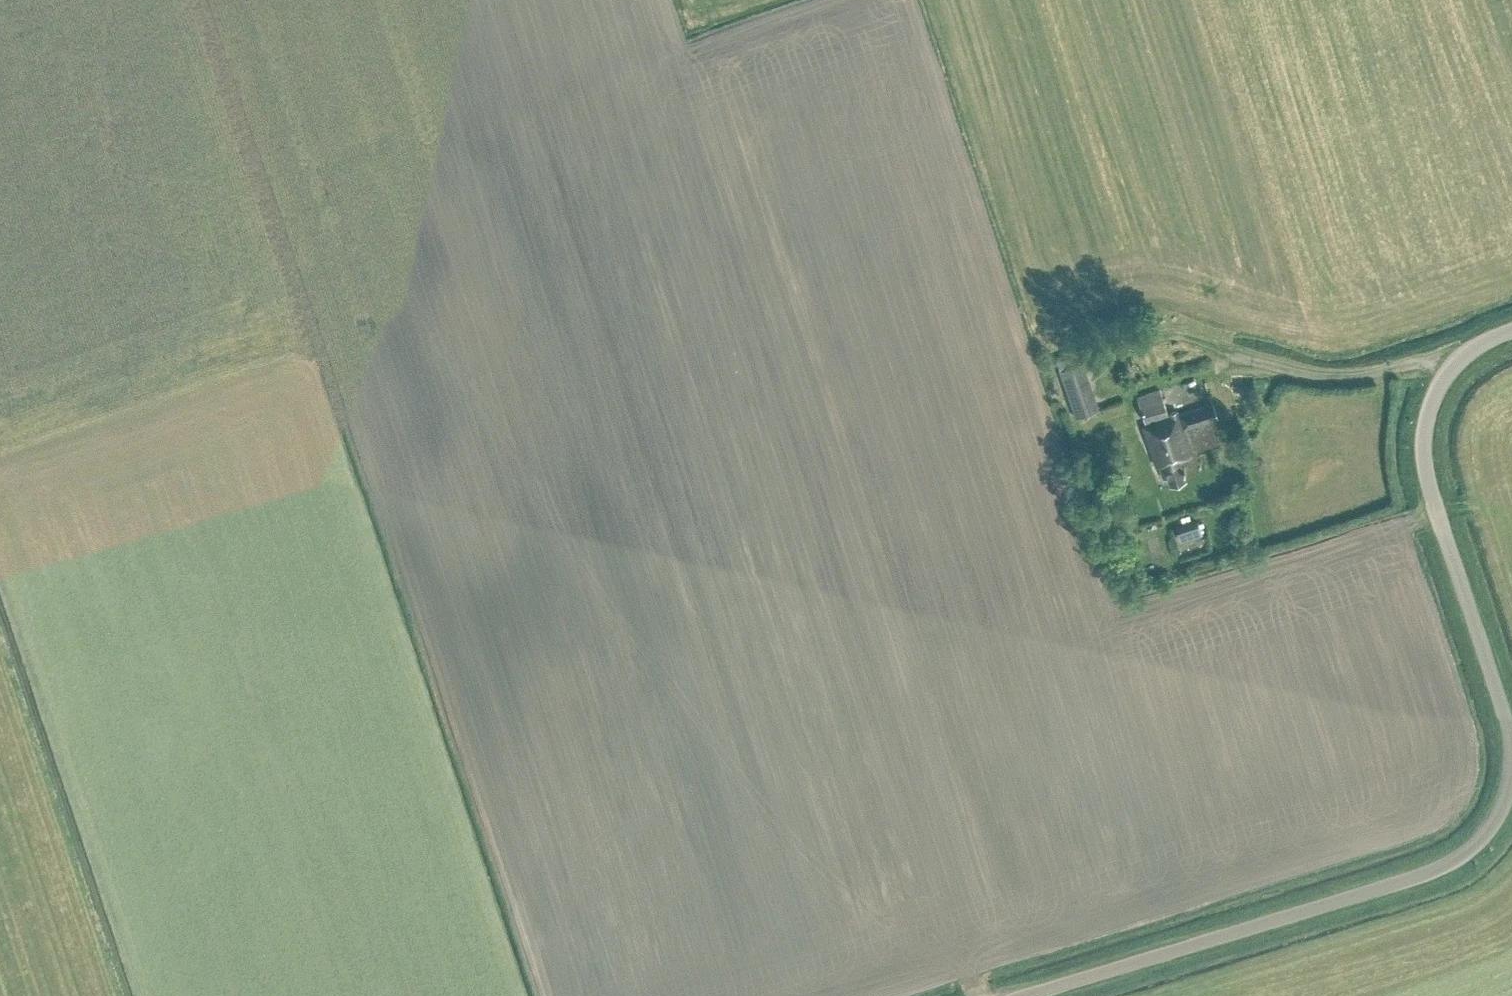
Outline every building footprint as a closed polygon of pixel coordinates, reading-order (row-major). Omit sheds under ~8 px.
[(1074,415),(1097,407),(1081,360),(1058,367),(1074,415)] [(1144,419),(1167,412),(1159,387),(1136,395),(1144,419)] [(1182,426),(1217,415),(1212,401),(1143,423),(1156,463),(1158,463),(1162,476),(1167,474),(1169,482),(1185,477),(1178,456),(1191,452),(1182,426)] [(1182,519),(1187,531),(1209,523),(1205,511),(1182,519)]
